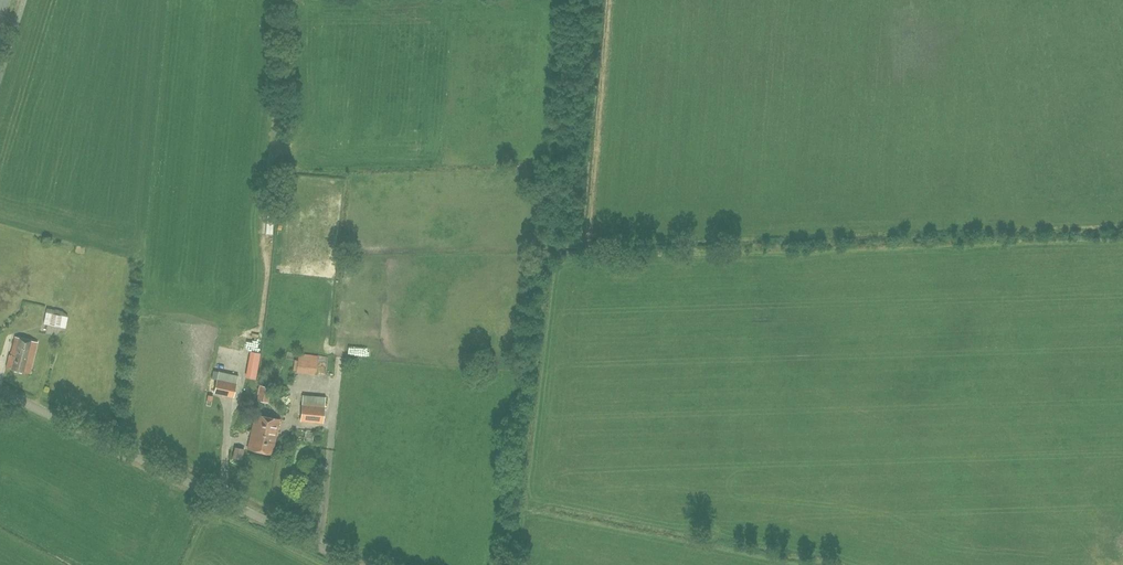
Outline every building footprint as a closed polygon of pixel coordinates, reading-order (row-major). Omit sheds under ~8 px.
[(66,328),(68,317),(68,316),(60,310),(52,308),(47,307),(44,324),(50,325),(66,328)] [(9,354),(9,355),(17,357),(17,356),(24,357),(26,351),(34,353),(37,342),(14,336),(10,355),(9,354)] [(259,365),(258,347),(249,348),(250,366),(259,365)] [(17,357),(9,355),(6,368),(17,371),(29,375),(34,353),(26,351),(24,357),(17,356),(17,357)] [(311,357),(298,357),(298,370),(318,371),(318,353),(311,353),(311,357)] [(241,376),(238,390),(246,392),(250,378),(241,376)] [(234,397),(236,384),(217,380),(214,392),(234,397)] [(256,400),(268,403),(272,388),(260,385),(256,400)] [(325,406),(302,404),(300,420),(323,422),(325,406)] [(275,441),(280,419),(255,414),(250,435),(275,441)] [(272,454),(275,441),(250,435),(248,448),(272,454)]
